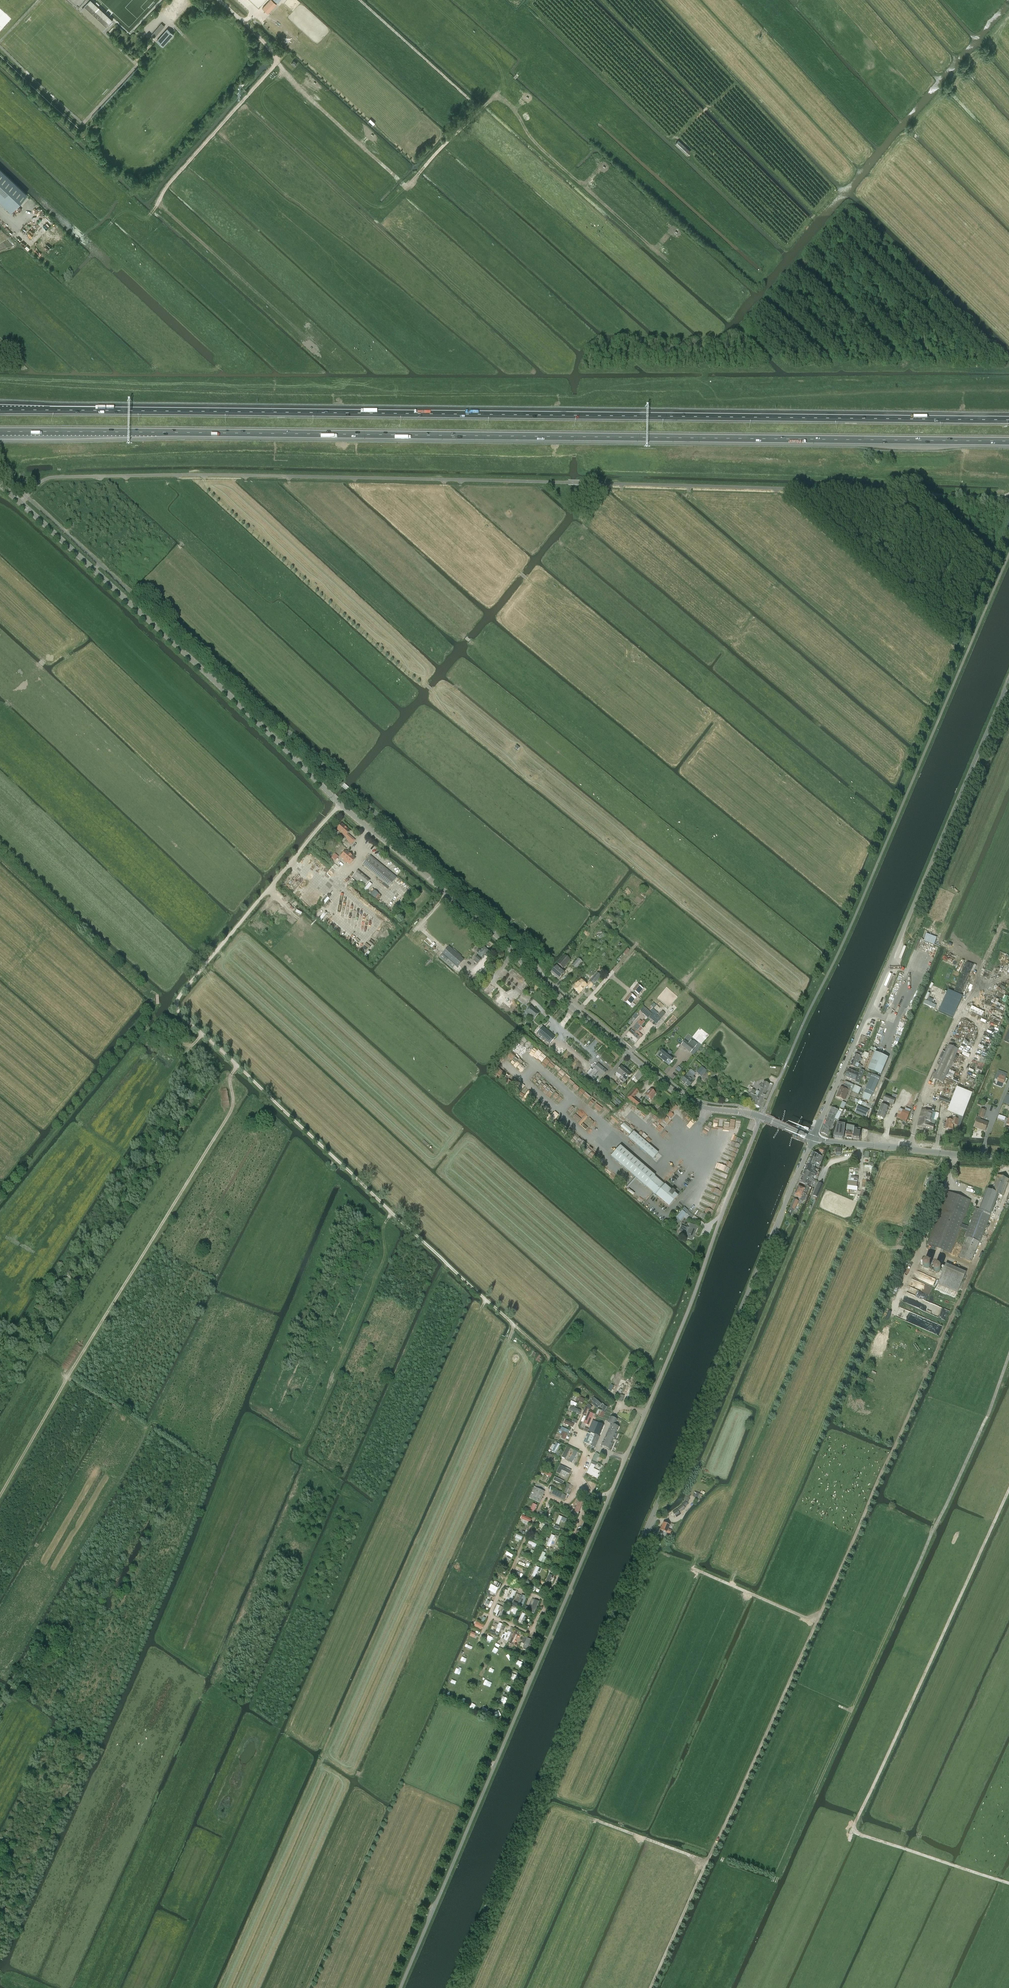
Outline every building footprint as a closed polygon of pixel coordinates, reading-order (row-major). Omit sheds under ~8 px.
[(110,24),(113,20),(91,0),(90,0),(88,3),(110,24)] [(272,0),(270,0),(262,8),(268,14),(277,4),(272,0)] [(88,3),(85,6),(106,27),(110,24),(88,3)] [(103,31),(106,27),(85,6),(81,10),(103,31)] [(159,33),(165,26),(162,23),(159,26),(156,30),(159,33)] [(163,47),(174,34),(167,29),(157,41),(163,47)] [(687,155),(691,151),(678,140),(675,144),(687,155)] [(12,210),(27,195),(0,169),(0,198),(12,210)] [(342,825),(338,830),(346,837),(347,838),(347,839),(347,840),(352,844),(355,841),(348,834),(350,832),(342,825)] [(350,865),(355,859),(346,851),(341,857),(350,865)] [(397,878),(370,855),(362,865),(389,887),(397,878)] [(370,881),(357,871),(352,877),(364,888),(370,881)] [(288,888),(291,883),(286,880),(283,886),(288,888)] [(370,883),(364,890),(366,892),(372,885),(370,883)] [(326,910),(319,918),(322,920),(328,912),(326,910)] [(936,942),(937,936),(926,934),(924,941),(940,946),(941,943),(936,942)] [(897,954),(903,955),(906,945),(900,943),(897,954)] [(464,960),(449,947),(442,954),(457,968),(464,960)] [(477,953),(478,954),(479,955),(476,959),(474,961),(477,964),(479,962),(481,960),(481,959),(482,958),(483,958),(489,952),(484,947),(481,951),(480,950),(478,950),(476,951),(477,953)] [(566,953),(571,957),(575,952),(570,948),(566,953)] [(565,955),(557,964),(563,969),(570,960),(565,955)] [(630,955),(623,963),(629,967),(635,959),(630,955)] [(576,969),(582,962),(579,958),(572,965),(576,969)] [(957,1006),(973,964),(966,961),(955,992),(951,990),(947,1002),(944,1001),(939,1012),(948,1015),(953,1017),(957,1006)] [(559,980),(564,973),(557,967),(551,973),(559,980)] [(481,979),(488,972),(484,969),(478,976),(481,979)] [(593,985),(601,976),(597,973),(589,982),(593,985)] [(579,994),(586,986),(589,989),(593,985),(589,982),(586,985),(581,980),(573,988),(579,994)] [(638,985),(633,991),(638,995),(643,989),(638,985)] [(513,1002),(503,993),(497,999),(501,1002),(503,999),(510,1005),(513,1002)] [(630,993),(624,1002),(630,1006),(632,1003),(636,998),(630,993)] [(1004,1013),(1006,1008),(998,1005),(997,1008),(999,1008),(998,1011),(1004,1013)] [(531,1007),(526,1012),(527,1013),(526,1014),(529,1016),(530,1015),(534,1019),(539,1014),(531,1007)] [(647,1009),(643,1014),(648,1018),(652,1014),(647,1009)] [(655,1011),(650,1018),(657,1024),(661,1019),(658,1017),(656,1015),(658,1013),(655,1011)] [(638,1023),(633,1028),(626,1036),(630,1039),(637,1031),(645,1022),(643,1020),(641,1022),(640,1021),(639,1024),(638,1023)] [(542,1026),(537,1033),(550,1044),(556,1038),(542,1026)] [(642,1036),(637,1031),(630,1039),(635,1044),(642,1036)] [(588,1061),(592,1057),(570,1036),(566,1040),(588,1061)] [(684,1041),(681,1045),(684,1047),(690,1052),(693,1048),(688,1044),(687,1043),(684,1041)] [(946,1076),(955,1056),(958,1049),(949,1045),(946,1052),(934,1079),(943,1083),(946,1076)] [(669,1065),(673,1059),(662,1050),(657,1056),(669,1065)] [(876,1052),(868,1069),(881,1075),(888,1058),(876,1052)] [(855,1054),(850,1066),(855,1068),(858,1069),(861,1070),(862,1066),(859,1065),(860,1064),(858,1064),(861,1057),(855,1054)] [(599,1081),(603,1076),(607,1072),(598,1064),(594,1068),(598,1071),(594,1076),(599,1081)] [(701,1076),(706,1070),(702,1066),(696,1072),(701,1076)] [(621,1077),(626,1071),(621,1067),(616,1073),(621,1077)] [(846,1077),(856,1081),(859,1074),(849,1069),(846,1077)] [(626,1081),(631,1075),(626,1071),(621,1077),(626,1081)] [(685,1076),(681,1081),(688,1087),(693,1082),(693,1081),(695,1079),(692,1077),(693,1076),(688,1072),(685,1076)] [(872,1074),(864,1092),(872,1096),(880,1077),(872,1074)] [(1003,1083),(1006,1077),(999,1075),(997,1081),(1003,1083)] [(549,1082),(542,1090),(548,1095),(552,1092),(548,1089),(552,1085),(549,1082)] [(841,1088),(837,1097),(844,1100),(848,1091),(849,1091),(851,1088),(852,1089),(854,1085),(846,1082),(845,1084),(843,1088),(841,1088)] [(757,1091),(755,1096),(758,1097),(758,1096),(763,1098),(764,1099),(766,1094),(765,1094),(769,1085),(764,1083),(762,1088),(760,1087),(759,1090),(761,1091),(760,1092),(757,1091)] [(855,1085),(852,1091),(858,1094),(861,1088),(855,1085)] [(635,1089),(627,1098),(637,1107),(640,1103),(634,1098),(639,1092),(635,1089)] [(645,1098),(647,1099),(646,1100),(648,1102),(650,1100),(651,1100),(654,1097),(653,1097),(655,1094),(651,1090),(645,1096),(646,1096),(645,1098)] [(973,1093),(963,1090),(954,1114),(963,1118),(973,1093)] [(750,1094),(747,1101),(753,1104),(753,1103),(755,1104),(754,1106),(759,1108),(763,1098),(758,1096),(758,1097),(755,1096),(753,1095),(750,1094)] [(885,1095),(883,1101),(893,1105),(897,1095),(893,1094),(892,1097),(885,1095)] [(596,1104),(601,1109),(603,1108),(609,1113),(610,1112),(599,1102),(596,1104)] [(997,1118),(1002,1106),(996,1103),(991,1115),(997,1118)] [(884,1119),(889,1107),(882,1104),(877,1116),(884,1119)] [(858,1106),(855,1112),(866,1117),(869,1111),(858,1106)] [(660,1107),(656,1111),(660,1116),(664,1112),(660,1107)] [(832,1107),(821,1132),(828,1135),(839,1110),(832,1107)] [(906,1122),(910,1113),(900,1109),(896,1118),(906,1122)] [(932,1119),(934,1112),(921,1109),(918,1126),(933,1130),(934,1126),(935,1120),(932,1119)] [(947,1123),(945,1123),(944,1126),(945,1127),(946,1128),(946,1129),(953,1130),(953,1125),(958,1125),(959,1119),(952,1118),(952,1120),(949,1119),(949,1121),(947,1120),(947,1123)] [(985,1131),(988,1123),(977,1119),(975,1127),(985,1131)] [(624,1122),(620,1126),(629,1135),(633,1131),(624,1122)] [(844,1138),(844,1134),(845,1131),(845,1125),(839,1124),(838,1124),(834,1135),(834,1136),(844,1138)] [(853,1139),(854,1131),(853,1131),(854,1126),(847,1124),(846,1130),(851,1131),(847,1130),(847,1131),(845,1131),(844,1134),(846,1135),(846,1138),(852,1138),(853,1139)] [(854,1131),(853,1139),(859,1140),(861,1129),(854,1128),(854,1131)] [(658,1153),(634,1131),(628,1138),(653,1159),(658,1153)] [(655,1176),(620,1146),(611,1157),(655,1195),(665,1185),(655,1176)] [(820,1161),(822,1156),(813,1152),(811,1157),(820,1161)] [(819,1164),(820,1161),(811,1157),(808,1164),(814,1167),(816,1163),(819,1164)] [(808,1164),(805,1170),(812,1173),(813,1171),(813,1170),(814,1167),(808,1164)] [(812,1173),(805,1170),(803,1176),(810,1178),(811,1175),(815,1176),(815,1174),(812,1173)] [(803,1176),(800,1183),(810,1187),(812,1182),(813,1179),(810,1178),(803,1176)] [(998,1194),(1003,1196),(1008,1180),(997,1176),(991,1191),(998,1194)] [(819,1183),(813,1196),(816,1197),(817,1197),(823,1185),(822,1184),(819,1183)] [(665,1184),(665,1185),(655,1195),(669,1207),(678,1196),(675,1193),(675,1192),(672,1189),(672,1190),(665,1184)] [(706,1184),(704,1189),(719,1195),(721,1191),(706,1184)] [(798,1187),(796,1190),(806,1194),(808,1191),(809,1187),(805,1185),(804,1188),(799,1185),(798,1187)] [(796,1194),(795,1196),(801,1198),(800,1200),(803,1202),(804,1199),(806,1194),(796,1190),(795,1193),(796,1194)] [(998,1194),(991,1191),(987,1190),(980,1210),(976,1208),(969,1227),(962,1224),(971,1200),(948,1191),(928,1244),(951,1253),(960,1228),(968,1230),(965,1236),(967,1237),(959,1257),(971,1262),(980,1242),(998,1194)] [(794,1199),(790,1208),(794,1210),(796,1207),(798,1201),(794,1199)] [(682,1210),(676,1217),(675,1216),(674,1218),(678,1222),(679,1220),(680,1221),(686,1214),(682,1210)] [(681,1225),(679,1230),(687,1233),(685,1238),(692,1241),(697,1227),(690,1224),(689,1229),(681,1225)] [(931,1261),(925,1259),(923,1266),(929,1268),(931,1261)] [(944,1267),(937,1284),(958,1292),(965,1276),(944,1267)] [(909,1287),(903,1302),(946,1319),(949,1311),(922,1300),(925,1294),(924,1293),(922,1297),(919,1296),(920,1294),(918,1293),(917,1296),(914,1294),(916,1289),(909,1287)] [(640,1373),(644,1368),(638,1364),(637,1366),(635,1369),(640,1373)] [(631,1402),(635,1394),(630,1391),(626,1399),(631,1402)] [(599,1407),(602,1405),(594,1398),(591,1400),(593,1402),(599,1407)] [(580,1415),(582,1411),(571,1406),(569,1410),(580,1415)] [(603,1418),(605,1413),(598,1409),(596,1414),(603,1418)] [(589,1426),(594,1414),(588,1412),(583,1423),(589,1426)] [(610,1417),(608,1423),(611,1424),(609,1429),(617,1432),(619,1427),(615,1425),(617,1420),(610,1417)] [(588,1431),(592,1433),(595,1435),(599,1437),(604,1425),(592,1421),(590,1427),(588,1431)] [(609,1449),(617,1432),(609,1429),(603,1443),(602,1443),(601,1444),(602,1444),(601,1446),(609,1449)] [(595,1435),(592,1433),(591,1434),(588,1433),(583,1442),(591,1445),(595,1435)] [(595,1447),(599,1437),(595,1435),(591,1445),(595,1447)] [(555,1453),(560,1445),(556,1443),(555,1446),(553,1444),(551,1449),(553,1450),(552,1452),(555,1453)] [(578,1452),(575,1450),(568,1461),(572,1463),(578,1452)] [(597,1466),(602,1456),(596,1453),(591,1463),(597,1466)] [(595,1466),(591,1464),(587,1473),(597,1478),(599,1475),(597,1475),(599,1471),(593,1469),(595,1466)] [(560,1465),(556,1472),(560,1474),(567,1477),(568,1474),(569,1474),(571,1471),(560,1465)] [(550,1478),(552,1474),(543,1469),(541,1473),(550,1478)] [(540,1503),(545,1492),(536,1488),(531,1499),(540,1503)] [(553,1489),(551,1495),(563,1500),(566,1495),(553,1489)] [(579,1500),(575,1512),(576,1512),(578,1513),(583,1502),(579,1500)] [(677,1509),(673,1512),(676,1517),(680,1515),(679,1513),(685,1508),(685,1507),(688,1504),(686,1501),(682,1504),(683,1505),(677,1509)] [(533,1514),(537,1505),(533,1504),(529,1513),(533,1514)] [(540,1513),(538,1516),(548,1520),(550,1517),(547,1516),(548,1514),(541,1511),(540,1513)] [(522,1516),(521,1519),(523,1520),(522,1522),(527,1525),(528,1522),(530,1523),(531,1520),(522,1516)] [(663,1522),(660,1530),(666,1533),(670,1534),(672,1530),(668,1529),(670,1525),(663,1522)] [(507,1551),(504,1556),(510,1560),(513,1555),(507,1551)] [(536,1566),(532,1576),(535,1577),(537,1572),(540,1573),(542,1569),(536,1566)] [(491,1584),(489,1587),(490,1587),(488,1590),(495,1593),(498,1588),(499,1588),(501,1584),(500,1584),(498,1583),(496,1586),(491,1584)] [(511,1601),(515,1591),(512,1590),(511,1594),(508,1593),(506,1598),(509,1599),(508,1600),(511,1601)] [(521,1610),(527,1597),(523,1595),(519,1605),(518,1608),(521,1610)] [(535,1600),(530,1612),(534,1614),(539,1602),(535,1600)] [(501,1611),(503,1607),(500,1606),(497,1605),(493,1612),(496,1614),(498,1610),(501,1611)] [(509,1643),(512,1644),(519,1631),(516,1629),(509,1643)] [(508,1641),(511,1633),(508,1632),(508,1633),(507,1636),(504,1635),(503,1634),(501,1638),(505,1640),(508,1641)] [(527,1649),(531,1640),(527,1638),(523,1647),(527,1649)]
